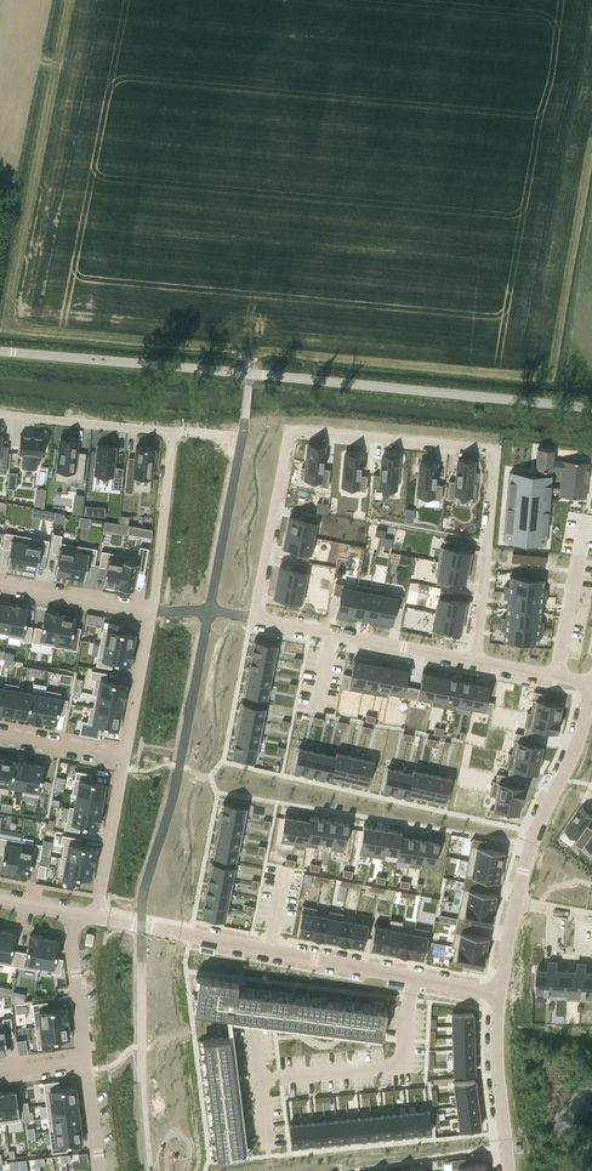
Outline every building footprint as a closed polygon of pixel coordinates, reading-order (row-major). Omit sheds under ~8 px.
[(20,434),(18,453),(23,453),(22,467),(36,469),(38,455),(43,455),(44,437),(20,434)] [(60,438),(57,470),(68,471),(68,479),(83,480),(85,459),(76,458),(78,438),(67,437),(67,439),(60,438)] [(97,444),(94,475),(112,476),(111,488),(122,489),(124,467),(114,466),(116,446),(97,444)] [(134,480),(151,481),(153,461),(155,461),(156,451),(154,451),(154,447),(136,446),(135,460),(128,459),(124,492),(132,493),(134,480)] [(302,466),(300,478),(320,480),(319,486),(328,487),(330,468),(322,468),(324,448),(308,447),(306,467),(302,466)] [(538,448),(536,468),(552,470),(552,469),(561,470),(560,487),(559,492),(559,496),(586,498),(589,462),(564,460),(564,461),(553,460),(554,449),(538,448)] [(345,453),(342,488),(366,491),(367,475),(360,474),(362,455),(345,453)] [(374,473),(372,486),(396,489),(399,457),(383,455),(381,474),(374,473)] [(449,480),(447,498),(456,499),(456,493),(476,495),(477,483),(472,483),(474,463),(458,461),(456,481),(449,480)] [(420,462),(417,497),(441,500),(442,484),(435,483),(437,464),(420,462)] [(9,471),(7,488),(16,489),(17,472),(9,471)] [(510,471),(504,541),(545,544),(550,492),(559,492),(560,487),(550,487),(551,475),(510,471)] [(317,502),(316,512),(328,513),(329,503),(317,502)] [(84,505),(83,515),(105,517),(106,507),(84,505)] [(413,523),(414,510),(406,509),(405,522),(413,523)] [(49,511),(47,519),(55,520),(56,512),(49,511)] [(289,517),(286,532),(315,538),(318,523),(315,522),(317,515),(305,512),(304,520),(289,517)] [(120,515),(120,523),(128,524),(129,516),(120,515)] [(105,520),(103,530),(127,534),(129,525),(105,520)] [(5,532),(2,548),(9,549),(7,565),(10,565),(9,567),(19,569),(19,567),(21,567),(27,536),(5,532)] [(286,532),(284,547),(298,550),(297,557),(308,559),(310,552),(312,553),(315,538),(286,532)] [(54,534),(51,552),(58,553),(55,573),(58,574),(58,576),(67,578),(67,576),(69,576),(75,545),(73,544),(61,542),(62,535),(54,534)] [(27,536),(21,567),(24,568),(24,570),(33,572),(33,569),(37,570),(39,554),(46,555),(49,540),(27,536)] [(441,546),(438,561),(467,567),(470,552),(461,550),(455,549),(457,542),(445,539),(444,547),(441,546)] [(75,545),(69,576),(72,576),(71,579),(81,580),(81,578),(84,579),(87,563),(94,564),(97,549),(80,546),(75,545)] [(118,586),(117,587),(133,589),(136,572),(144,573),(148,548),(140,546),(138,556),(123,554),(123,555),(124,555),(118,586)] [(102,551),(99,566),(106,567),(103,583),(106,584),(106,586),(115,588),(115,586),(118,586),(124,555),(123,555),(102,551)] [(438,561),(435,576),(438,577),(437,584),(448,586),(449,579),(464,582),(467,567),(438,561)] [(280,567),(277,582),(303,587),(307,564),(296,562),(294,569),(280,567)] [(505,585),(504,592),(525,594),(527,577),(510,575),(509,585),(505,585)] [(527,577),(525,594),(546,596),(547,589),(543,589),(544,579),(527,577)] [(277,582),(274,597),(289,599),(287,607),(299,609),(303,587),(277,582)] [(335,582),(333,593),(341,595),(337,612),(351,615),(357,586),(356,586),(335,582)] [(357,586),(351,615),(364,617),(370,586),(357,583),(356,586),(357,586)] [(370,586),(364,617),(377,620),(383,591),(383,592),(384,589),(370,586)] [(440,590),(436,612),(462,617),(465,602),(450,599),(452,592),(440,590)] [(383,591),(377,620),(391,622),(395,605),(402,607),(404,596),(383,592),(383,591)] [(504,592),(504,598),(507,598),(506,608),(524,609),(525,594),(504,592)] [(525,594),(524,609),(541,611),(542,602),(546,602),(546,596),(525,594)] [(7,633),(8,633),(13,606),(12,606),(0,604),(0,632),(7,633)] [(7,633),(7,636),(22,639),(21,640),(30,642),(32,626),(25,625),(28,609),(24,608),(24,606),(12,604),(12,606),(13,606),(8,633),(7,633)] [(502,617),(501,623),(522,625),(524,609),(506,608),(506,617),(502,617)] [(524,609),(522,625),(543,627),(544,621),(540,620),(541,611),(524,609)] [(35,627),(32,642),(54,646),(60,615),(61,615),(61,613),(49,611),(49,612),(45,612),(42,628),(35,627)] [(436,612),(432,634),(443,637),(445,629),(459,632),(462,617),(436,612)] [(87,613),(85,623),(96,625),(97,622),(100,623),(102,616),(98,615),(87,613)] [(60,615),(54,646),(77,650),(79,635),(72,633),(73,627),(75,617),(61,615),(60,615)] [(103,628),(100,643),(131,649),(131,648),(132,647),(134,647),(135,638),(133,637),(134,634),(124,632),(125,625),(110,622),(109,629),(103,628)] [(501,623),(501,630),(504,630),(503,640),(521,642),(522,625),(501,623)] [(522,625),(521,642),(538,644),(539,634),(543,634),(543,627),(522,625)] [(254,639),(252,654),(275,658),(278,644),(254,639)] [(100,643),(96,665),(111,668),(113,661),(129,664),(129,660),(131,660),(133,650),(133,649),(131,648),(131,649),(100,643)] [(252,654),(249,666),(272,671),(275,658),(252,654)] [(343,673),(341,687),(362,692),(368,661),(354,658),(351,675),(343,673)] [(368,661),(362,692),(375,694),(381,664),(368,661)] [(381,664),(375,694),(389,697),(389,694),(388,694),(394,666),(381,664)] [(249,666),(247,679),(270,684),(272,671),(249,666)] [(394,666),(388,694),(389,694),(410,698),(412,686),(405,685),(408,669),(394,666)] [(92,670),(90,678),(95,679),(92,694),(95,694),(122,699),(124,700),(126,688),(124,688),(125,684),(112,681),(106,680),(107,673),(92,670)] [(412,686),(410,698),(431,702),(437,674),(422,671),(419,688),(412,686)] [(431,702),(430,705),(444,707),(450,677),(437,674),(431,702)] [(450,677),(444,707),(457,710),(458,707),(457,707),(462,679),(450,677)] [(247,679),(244,693),(267,698),(270,684),(247,679)] [(462,679),(457,707),(458,707),(470,709),(475,682),(462,679)] [(0,712),(14,715),(18,687),(19,687),(20,685),(5,682),(4,685),(5,685),(0,712)] [(475,682),(470,709),(492,713),(494,702),(486,700),(489,684),(475,682)] [(27,717),(27,718),(41,720),(41,719),(46,692),(45,692),(46,685),(33,683),(32,690),(27,717)] [(18,687),(14,715),(27,717),(32,690),(19,687),(18,687)] [(46,692),(41,719),(41,720),(56,722),(57,713),(65,715),(68,699),(60,698),(61,692),(46,689),(45,692),(46,692)] [(530,712),(530,713),(559,718),(559,717),(562,704),(544,701),(546,693),(534,691),(530,712)] [(93,707),(93,708),(120,712),(122,699),(95,694),(93,707)] [(242,702),(240,716),(263,721),(266,707),(242,702)] [(82,720),(79,734),(99,737),(101,724),(117,727),(120,712),(93,708),(93,707),(90,706),(88,721),(82,720)] [(523,733),(527,734),(537,736),(539,729),(557,732),(560,718),(559,717),(559,718),(530,713),(530,712),(527,711),(523,733)] [(240,716),(237,729),(261,734),(263,721),(240,716)] [(237,729),(235,742),(258,746),(261,734),(237,729)] [(512,753),(511,753),(540,759),(543,745),(526,742),(527,734),(523,733),(515,732),(512,753)] [(235,742),(232,756),(255,761),(258,747),(235,742)] [(298,747),(293,770),(307,773),(312,750),(298,747)] [(312,750),(307,773),(319,776),(324,753),(312,750)] [(336,755),(332,775),(344,778),(349,755),(336,752),(335,755),(336,755)] [(509,752),(506,767),(509,768),(507,775),(508,775),(519,777),(520,770),(538,773),(540,759),(511,753),(512,753),(509,752)] [(324,753),(319,776),(331,779),(332,775),(336,755),(335,755),(324,753)] [(349,755),(344,778),(356,780),(361,757),(349,755)] [(361,757),(356,780),(369,783),(374,760),(361,757)] [(0,765),(0,786),(10,788),(11,785),(10,785),(15,761),(14,761),(1,758),(0,765)] [(15,761),(10,785),(11,785),(23,787),(24,788),(28,763),(29,763),(14,760),(14,761),(15,761)] [(23,787),(22,793),(38,796),(43,766),(29,763),(28,763),(24,788),(23,787)] [(387,767),(382,790),(396,793),(401,770),(387,767)] [(401,770),(396,793),(408,796),(414,769),(413,769),(412,772),(401,770)] [(414,769),(408,796),(409,792),(420,795),(426,772),(414,769)] [(75,778),(72,794),(77,795),(78,794),(102,798),(104,784),(90,781),(91,773),(76,770),(75,778)] [(426,772),(420,795),(432,798),(438,774),(426,772)] [(493,780),(490,795),(495,796),(496,795),(522,800),(522,801),(525,786),(507,782),(508,775),(507,775),(497,773),(495,780),(493,780)] [(438,774),(432,798),(446,801),(451,778),(438,774)] [(66,778),(56,776),(54,790),(63,792),(66,778)] [(75,807),(75,808),(99,812),(99,811),(102,798),(78,794),(77,795),(75,807)] [(490,808),(489,816),(500,818),(501,811),(519,814),(522,800),(496,795),(495,796),(493,809),(490,808)] [(223,801),(221,816),(244,820),(247,806),(223,801)] [(65,821),(64,829),(79,831),(81,824),(97,827),(97,823),(99,823),(101,812),(99,811),(99,812),(75,808),(75,807),(69,806),(67,821),(65,821)] [(565,830),(576,838),(573,843),(583,850),(586,846),(586,845),(591,837),(591,827),(588,824),(591,819),(591,816),(581,808),(565,830)] [(284,815),(280,842),(293,844),(298,818),(284,815)] [(221,816),(218,829),(241,833),(244,820),(221,816)] [(310,820),(306,845),(319,847),(320,841),(319,841),(323,818),(310,816),(309,820),(310,820)] [(293,844),(292,847),(306,849),(306,845),(310,820),(309,820),(298,818),(293,844)] [(323,818),(319,841),(320,841),(330,843),(331,843),(335,820),(323,818)] [(46,823),(45,828),(53,830),(54,820),(49,819),(48,823),(46,823)] [(330,843),(330,849),(344,851),(349,822),(335,820),(331,843),(330,843)] [(363,825),(358,854),(372,856),(377,827),(363,825)] [(377,827),(372,856),(385,858),(386,852),(385,852),(389,829),(377,827)] [(218,829),(216,842),(239,846),(241,833),(218,829)] [(389,829),(385,852),(386,852),(397,854),(401,834),(401,835),(402,831),(389,829)] [(62,834),(61,842),(64,843),(61,857),(93,863),(94,864),(96,852),(95,852),(95,848),(79,845),(81,838),(62,834)] [(397,854),(396,858),(408,860),(409,860),(413,836),(401,835),(401,834),(397,854)] [(408,860),(408,866),(421,868),(422,862),(421,862),(425,839),(413,836),(409,860),(408,860)] [(4,853),(1,869),(14,872),(15,872),(20,840),(0,837),(0,852),(4,853)] [(472,838),(468,860),(501,866),(504,851),(485,848),(487,841),(472,838)] [(425,839),(421,862),(422,862),(435,864),(439,841),(425,839)] [(14,872),(14,873),(25,875),(25,874),(29,874),(32,858),(40,860),(42,844),(20,840),(15,872),(14,872)] [(216,842),(213,856),(236,860),(239,846),(216,842)] [(61,857),(59,872),(65,873),(63,880),(79,883),(80,876),(90,878),(93,863),(61,857)] [(459,858),(457,873),(465,875),(464,881),(478,884),(479,877),(499,881),(501,866),(468,860),(459,858)] [(212,861),(209,876),(232,880),(235,866),(212,861)] [(39,864),(37,876),(44,877),(47,865),(39,864)] [(209,876),(207,888),(230,893),(232,880),(209,876)] [(464,881),(460,903),(493,909),(496,894),(477,890),(478,884),(464,881)] [(207,888),(204,901),(227,906),(230,893),(207,888)] [(204,901),(201,915),(225,920),(227,906),(204,901)] [(460,903),(456,924),(470,927),(471,920),(490,924),(493,909),(460,903)] [(302,905),(297,934),(311,937),(315,913),(316,913),(317,908),(302,905)] [(328,916),(324,939),(337,942),(342,914),(343,914),(343,913),(329,910),(328,916)] [(315,913),(311,937),(324,939),(328,916),(316,913),(315,913)] [(342,914),(337,942),(350,944),(354,921),(355,921),(356,917),(343,914),(342,914)] [(446,922),(447,916),(439,914),(438,921),(446,922)] [(388,927),(384,951),(397,953),(401,930),(401,926),(402,926),(403,921),(390,919),(388,927)] [(354,921),(350,944),(364,947),(368,923),(355,921),(354,921)] [(456,924),(452,947),(455,947),(455,946),(485,952),(488,937),(469,933),(470,927),(456,924)] [(374,925),(370,948),(384,951),(388,927),(374,925)] [(401,930),(397,953),(410,956),(415,928),(414,928),(402,926),(401,926),(401,930)] [(415,928),(410,956),(424,958),(429,930),(414,927),(414,928),(415,928)] [(0,932),(0,963),(16,966),(19,951),(11,949),(14,933),(0,931),(0,932)] [(94,933),(87,932),(85,944),(92,945),(94,933)] [(19,951),(16,966),(39,970),(39,967),(44,939),(43,938),(43,936),(32,934),(31,936),(30,936),(27,952),(19,951)] [(44,939),(39,967),(52,969),(52,972),(60,974),(63,959),(56,957),(59,941),(44,939)] [(449,960),(448,968),(462,970),(463,963),(482,967),(485,952),(455,946),(455,947),(452,961),(449,960)] [(538,967),(537,992),(552,993),(553,960),(549,960),(548,968),(538,967)] [(553,960),(552,993),(566,993),(568,969),(558,968),(558,961),(553,960)] [(566,993),(565,999),(581,1000),(583,962),(578,962),(577,969),(568,969),(566,993)] [(581,1000),(591,1000),(591,970),(587,970),(587,962),(583,962),(581,1000)] [(199,976),(194,1011),(226,1016),(382,1035),(383,1035),(386,1009),(242,990),(243,982),(199,976)] [(48,1001),(32,1003),(35,1026),(67,1022),(67,1023),(68,1023),(67,1011),(65,1011),(65,1007),(49,1009),(48,1001)] [(473,1013),(451,1013),(452,1026),(473,1025),(473,1013)] [(0,1021),(0,1052),(7,1051),(5,1037),(13,1036),(11,1017),(3,1018),(3,1021),(0,1021)] [(67,1022),(35,1026),(38,1048),(59,1046),(58,1038),(68,1037),(67,1023),(67,1022)] [(473,1025),(452,1026),(452,1037),(474,1037),(473,1025)] [(229,1036),(202,1040),(217,1158),(243,1154),(229,1036)] [(474,1037),(452,1037),(452,1049),(474,1048),(474,1037)] [(474,1048),(452,1049),(453,1061),(474,1060),(474,1048)] [(474,1060),(453,1061),(453,1073),(475,1072),(474,1060)] [(475,1079),(454,1082),(455,1094),(476,1092),(475,1079)] [(59,1081),(43,1082),(46,1104),(76,1101),(74,1086),(60,1088),(59,1081)] [(2,1092),(5,1123),(20,1121),(16,1091),(2,1092)] [(476,1092),(455,1094),(456,1106),(478,1103),(476,1092)] [(76,1101),(46,1104),(48,1117),(78,1114),(76,1101)] [(478,1103),(456,1106),(458,1117),(479,1115),(478,1103)] [(429,1110),(417,1111),(419,1133),(432,1131),(429,1110)] [(417,1111),(406,1112),(408,1134),(419,1133),(417,1111)] [(406,1112),(394,1113),(396,1135),(408,1134),(406,1112)] [(394,1113),(382,1115),(385,1136),(396,1135),(394,1113)] [(78,1114),(48,1117),(49,1130),(79,1127),(78,1114)] [(382,1115),(371,1116),(373,1137),(385,1136),(382,1115)] [(479,1115),(458,1117),(459,1129),(481,1127),(479,1115)] [(371,1116),(359,1117),(361,1139),(373,1137),(371,1116)] [(359,1117),(348,1118),(350,1140),(361,1139),(359,1117)] [(348,1118),(336,1119),(338,1141),(350,1140),(348,1118)] [(336,1119),(324,1120),(327,1142),(338,1141),(336,1119)] [(324,1120),(313,1122),(315,1143),(327,1142),(324,1120)] [(313,1122),(301,1123),(303,1144),(315,1143),(313,1122)] [(301,1123),(289,1124),(291,1146),(303,1144),(301,1123)] [(79,1127),(49,1130),(52,1152),(67,1150),(66,1143),(81,1141),(79,1127)] [(442,1161),(443,1170),(486,1170),(485,1163),(466,1165),(465,1158),(451,1159),(451,1160),(442,1161)]
